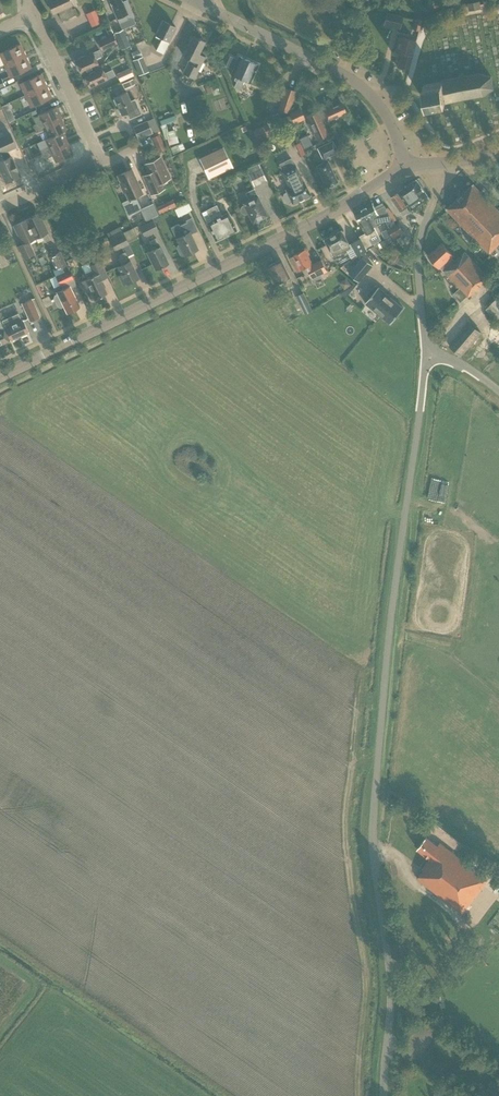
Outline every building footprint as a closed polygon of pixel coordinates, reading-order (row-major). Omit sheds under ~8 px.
[(73,9),(71,6),(72,5),(70,0),(50,0),(48,1),(54,14),(59,12),(60,15),(59,16),(62,22),(78,14),(75,8),(73,9)] [(110,0),(117,18),(118,18),(120,23),(135,17),(132,12),(128,0),(125,0),(122,1),(122,0),(110,0)] [(480,2),(468,4),(469,11),(481,9),(480,2)] [(86,14),(92,28),(102,23),(96,10),(86,14)] [(387,13),(384,25),(400,29),(403,17),(387,13)] [(414,26),(413,29),(419,31),(419,28),(422,20),(416,19),(414,26)] [(163,54),(170,41),(169,41),(176,27),(163,20),(156,35),(163,38),(157,50),(163,54)] [(123,30),(115,33),(122,49),(130,46),(123,30)] [(113,35),(98,41),(102,50),(117,43),(113,35)] [(410,69),(413,54),(416,40),(400,35),(396,50),(402,52),(398,66),(410,69)] [(203,40),(203,39),(200,38),(200,39),(194,36),(184,56),(190,59),(183,73),(194,79),(205,57),(199,54),(205,41),(203,40)] [(2,60),(5,65),(26,56),(20,44),(0,53),(0,61),(2,60)] [(102,56),(100,50),(93,53),(75,61),(81,74),(99,66),(96,59),(102,56)] [(131,52),(134,59),(140,57),(138,50),(131,52)] [(26,56),(5,65),(10,77),(31,68),(26,56)] [(240,90),(245,80),(250,82),(258,65),(239,56),(237,59),(230,56),(226,65),(233,68),(231,74),(236,76),(234,80),(237,81),(234,87),(240,90)] [(145,61),(144,61),(143,59),(134,63),(135,65),(139,75),(149,72),(145,61)] [(112,70),(105,73),(101,66),(84,74),(90,87),(115,76),(112,70)] [(118,75),(121,82),(134,76),(131,68),(118,75)] [(489,76),(490,72),(484,70),(483,74),(480,73),(442,79),(442,81),(424,84),(427,104),(446,101),(446,102),(484,95),(494,88),(492,76),(489,76)] [(47,86),(41,74),(20,84),(26,95),(47,86)] [(123,84),(126,89),(137,84),(134,79),(123,84)] [(217,80),(204,84),(207,92),(219,89),(217,80)] [(52,98),(47,86),(26,95),(31,107),(52,98)] [(286,88),(279,110),(288,113),(296,91),(286,88)] [(135,100),(131,102),(126,92),(114,98),(122,115),(127,113),(130,119),(142,114),(135,100)] [(341,103),(324,111),(325,113),(320,115),(318,111),(306,116),(317,140),(328,135),(323,123),(346,112),(341,103)] [(61,118),(56,107),(39,115),(42,121),(33,125),(36,130),(61,118)] [(7,115),(10,122),(24,116),(21,108),(7,115)] [(290,112),(293,120),(304,116),(300,108),(290,112)] [(162,126),(178,120),(176,115),(161,121),(162,126)] [(289,115),(280,119),(283,125),(292,122),(289,115)] [(46,131),(49,137),(49,138),(63,131),(63,132),(67,130),(61,118),(36,130),(38,135),(46,131)] [(153,118),(133,127),(138,140),(159,131),(153,118)] [(180,143),(178,136),(177,136),(173,124),(167,126),(167,128),(162,130),(166,140),(168,139),(170,146),(180,143)] [(1,128),(3,133),(10,131),(8,125),(1,128)] [(251,131),(255,141),(268,135),(264,126),(251,131)] [(68,143),(63,132),(63,131),(49,138),(49,137),(45,139),(48,146),(40,150),(42,155),(68,143)] [(11,157),(8,151),(16,147),(10,133),(0,138),(0,150),(2,154),(5,160),(0,162),(0,168),(6,182),(20,176),(11,157)] [(165,150),(158,135),(152,137),(159,152),(165,150)] [(327,187),(338,182),(326,158),(338,152),(333,141),(318,148),(325,162),(317,166),(327,187)] [(56,162),(73,154),(68,143),(42,155),(45,160),(53,156),(56,162)] [(200,159),(209,179),(233,168),(224,147),(200,159)] [(162,188),(172,184),(161,158),(146,164),(150,173),(144,176),(147,181),(153,193),(162,189),(162,188)] [(285,194),(284,197),(286,202),(289,203),(292,202),(293,204),(311,195),(304,181),(302,181),(301,177),(302,177),(296,166),(295,166),(292,158),(279,164),(283,172),(288,184),(288,183),(290,187),(286,189),(288,192),(285,194)] [(249,174),(255,186),(267,181),(261,169),(259,163),(246,169),(249,174)] [(125,192),(129,200),(123,202),(129,216),(128,216),(130,221),(144,215),(141,210),(142,209),(136,196),(143,193),(132,169),(118,176),(121,183),(120,184),(124,193),(125,192)] [(417,179),(398,192),(391,197),(404,215),(419,205),(419,204),(429,197),(417,179)] [(490,254),(498,245),(498,211),(474,185),(447,210),(448,210),(490,254)] [(254,190),(247,193),(251,200),(244,203),(245,205),(242,207),(241,210),(242,214),(246,215),(249,214),(253,223),(267,216),(260,202),(258,203),(256,198),(257,197),(254,190)] [(173,200),(157,208),(160,215),(176,207),(173,200)] [(175,210),(179,218),(189,213),(189,212),(192,210),(189,203),(175,210)] [(377,209),(373,203),(364,207),(375,226),(386,220),(390,227),(395,225),(389,213),(384,205),(377,209)] [(228,213),(222,216),(217,205),(207,210),(212,221),(207,223),(216,241),(237,231),(228,213)] [(367,248),(382,241),(378,233),(375,226),(364,207),(355,212),(366,232),(360,235),(361,238),(367,248)] [(51,240),(39,214),(27,220),(36,238),(43,235),(46,242),(51,240)] [(185,254),(186,255),(198,249),(191,234),(198,231),(192,218),(186,221),(187,223),(179,226),(179,224),(171,228),(179,245),(178,245),(178,248),(181,254),(183,255),(185,254)] [(27,220),(15,225),(24,244),(19,246),(25,259),(36,254),(30,241),(36,238),(27,220)] [(159,230),(154,220),(140,226),(145,237),(159,230)] [(389,229),(395,239),(405,233),(399,224),(389,229)] [(120,228),(107,234),(111,240),(115,250),(122,247),(124,252),(119,255),(120,257),(119,258),(122,265),(118,267),(122,275),(119,276),(123,285),(126,283),(126,284),(139,278),(131,260),(130,261),(128,257),(133,254),(128,244),(123,234),(120,228)] [(348,242),(342,230),(325,239),(331,251),(334,257),(351,248),(348,242)] [(70,234),(63,237),(68,247),(74,244),(70,234)] [(154,249),(147,252),(156,270),(169,263),(157,238),(150,241),(154,249)] [(351,243),(358,256),(368,250),(367,248),(361,238),(351,243)] [(439,268),(440,267),(444,271),(460,288),(453,294),(461,302),(467,296),(468,297),(483,284),(482,283),(488,277),(465,252),(451,264),(448,260),(454,255),(443,243),(428,256),(439,268)] [(68,250),(71,255),(80,251),(78,245),(68,250)] [(382,259),(383,258),(376,246),(371,249),(382,259)] [(490,256),(498,264),(498,246),(490,256)] [(90,251),(95,260),(99,258),(95,249),(90,251)] [(294,256),(291,257),(298,272),(308,267),(315,281),(322,277),(321,274),(327,271),(322,259),(313,264),(306,249),(294,255),(294,256)] [(61,251),(53,255),(59,269),(62,273),(70,269),(67,265),(61,251)] [(363,257),(349,273),(359,282),(373,265),(363,257)] [(81,282),(87,293),(90,291),(95,300),(107,293),(100,280),(107,277),(100,260),(89,266),(94,275),(81,282)] [(290,278),(290,277),(282,261),(268,268),(277,284),(283,281),(288,290),(294,286),(290,278)] [(63,284),(65,289),(58,293),(58,295),(56,296),(55,299),(59,307),(62,308),(64,307),(68,314),(81,308),(71,288),(77,286),(70,271),(57,277),(61,285),(63,284)] [(372,283),(380,277),(377,273),(369,279),(372,283)] [(391,295),(402,294),(401,275),(384,275),(385,290),(391,290),(391,295)] [(403,309),(378,288),(365,304),(390,325),(403,309)] [(304,292),(297,296),(306,313),(313,310),(304,292)] [(485,309),(498,322),(498,294),(485,309)] [(33,299),(22,303),(30,320),(40,316),(33,299)] [(23,320),(22,321),(19,314),(3,321),(11,340),(29,333),(23,320)] [(447,316),(436,327),(441,332),(451,320),(447,316)] [(9,341),(2,324),(0,319),(0,345),(9,341)] [(33,332),(42,331),(41,319),(31,320),(33,332)] [(469,322),(450,345),(461,355),(481,332),(469,322)] [(445,490),(446,470),(439,470),(439,465),(430,464),(429,489),(445,490)] [(442,840),(439,844),(427,836),(419,847),(432,857),(424,867),(426,869),(420,877),(465,911),(490,878),(442,840)] [(495,1077),(487,1089),(497,1095),(498,1095),(498,1080),(495,1077)]
